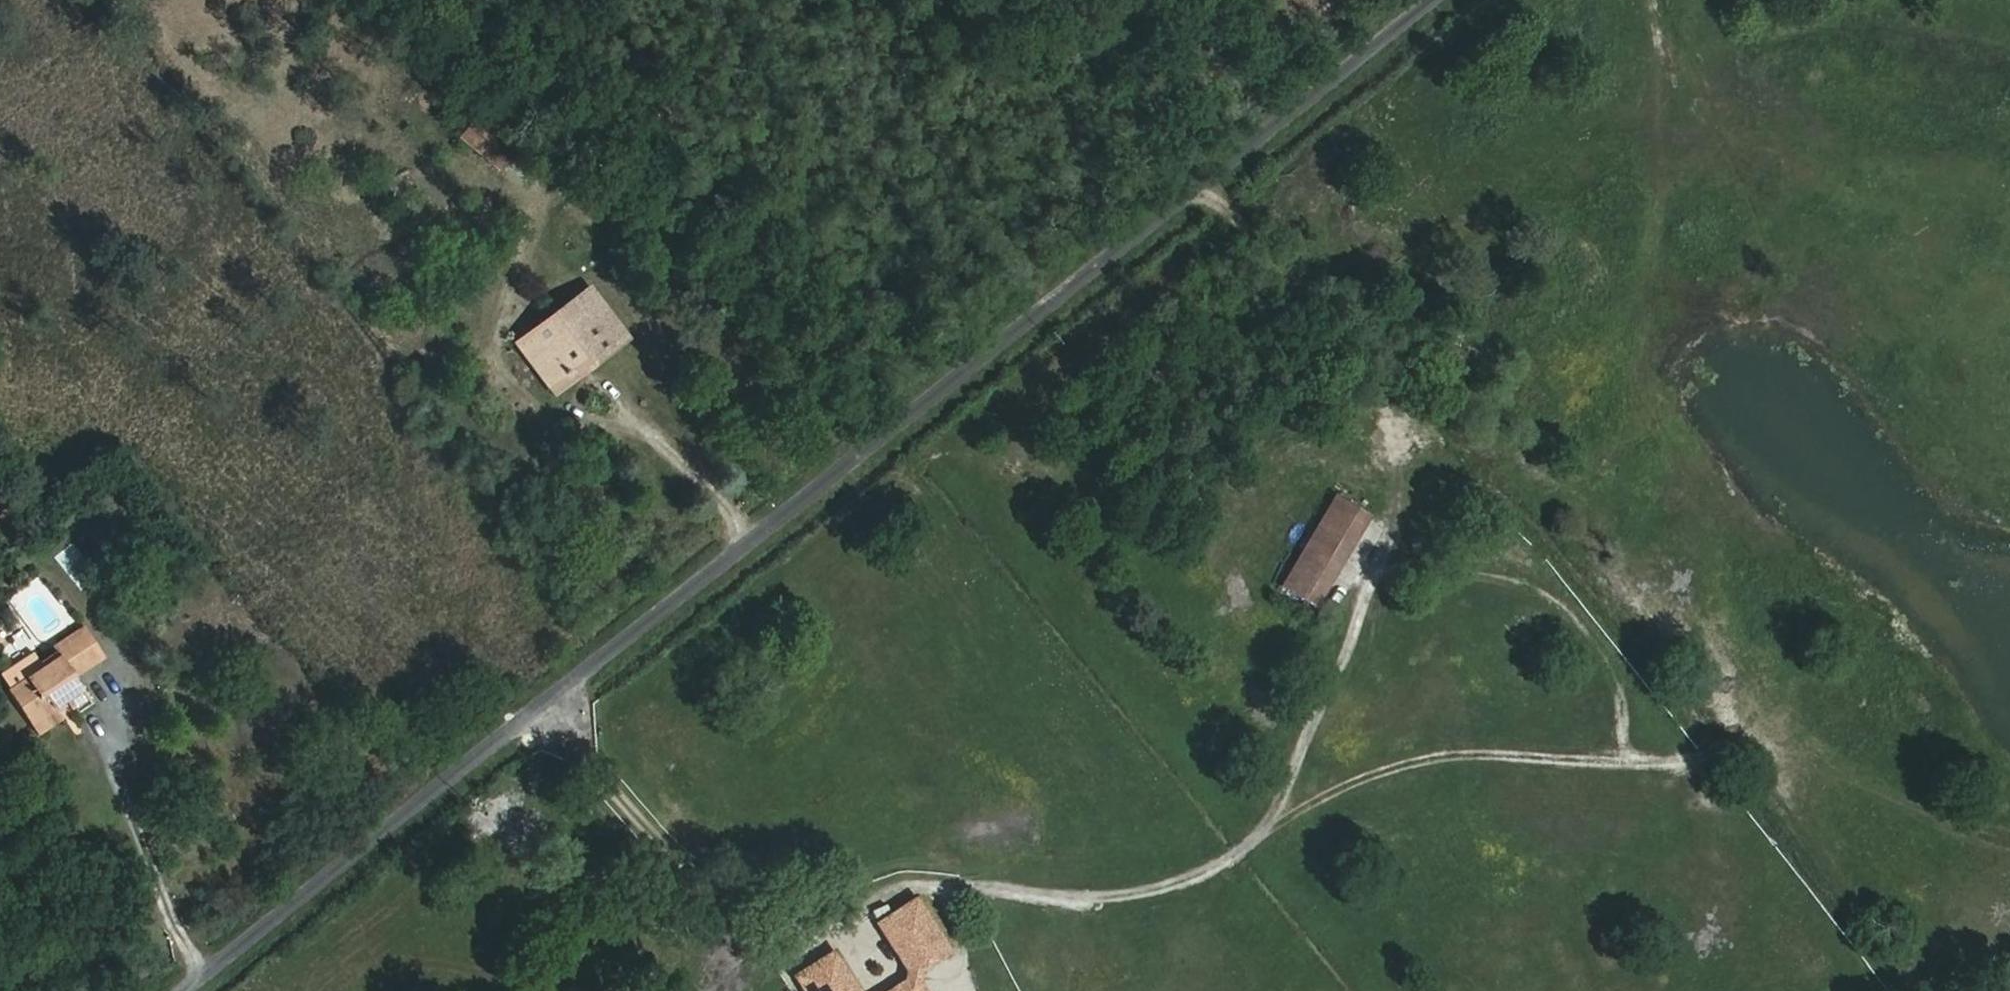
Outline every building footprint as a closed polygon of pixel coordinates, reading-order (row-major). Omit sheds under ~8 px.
[(528,166),(489,131),(466,156),(503,194),(528,166)] [(629,354),(596,311),(514,378),(550,419),(629,354)] [(1375,517),(1338,495),(1283,585),(1320,608),(1375,517)] [(97,717),(62,666),(11,702),(46,753),(97,717)] [(966,946),(936,895),(894,920),(925,971),(966,946)] [(800,990),(858,990),(834,953),(793,979),(800,990)]
